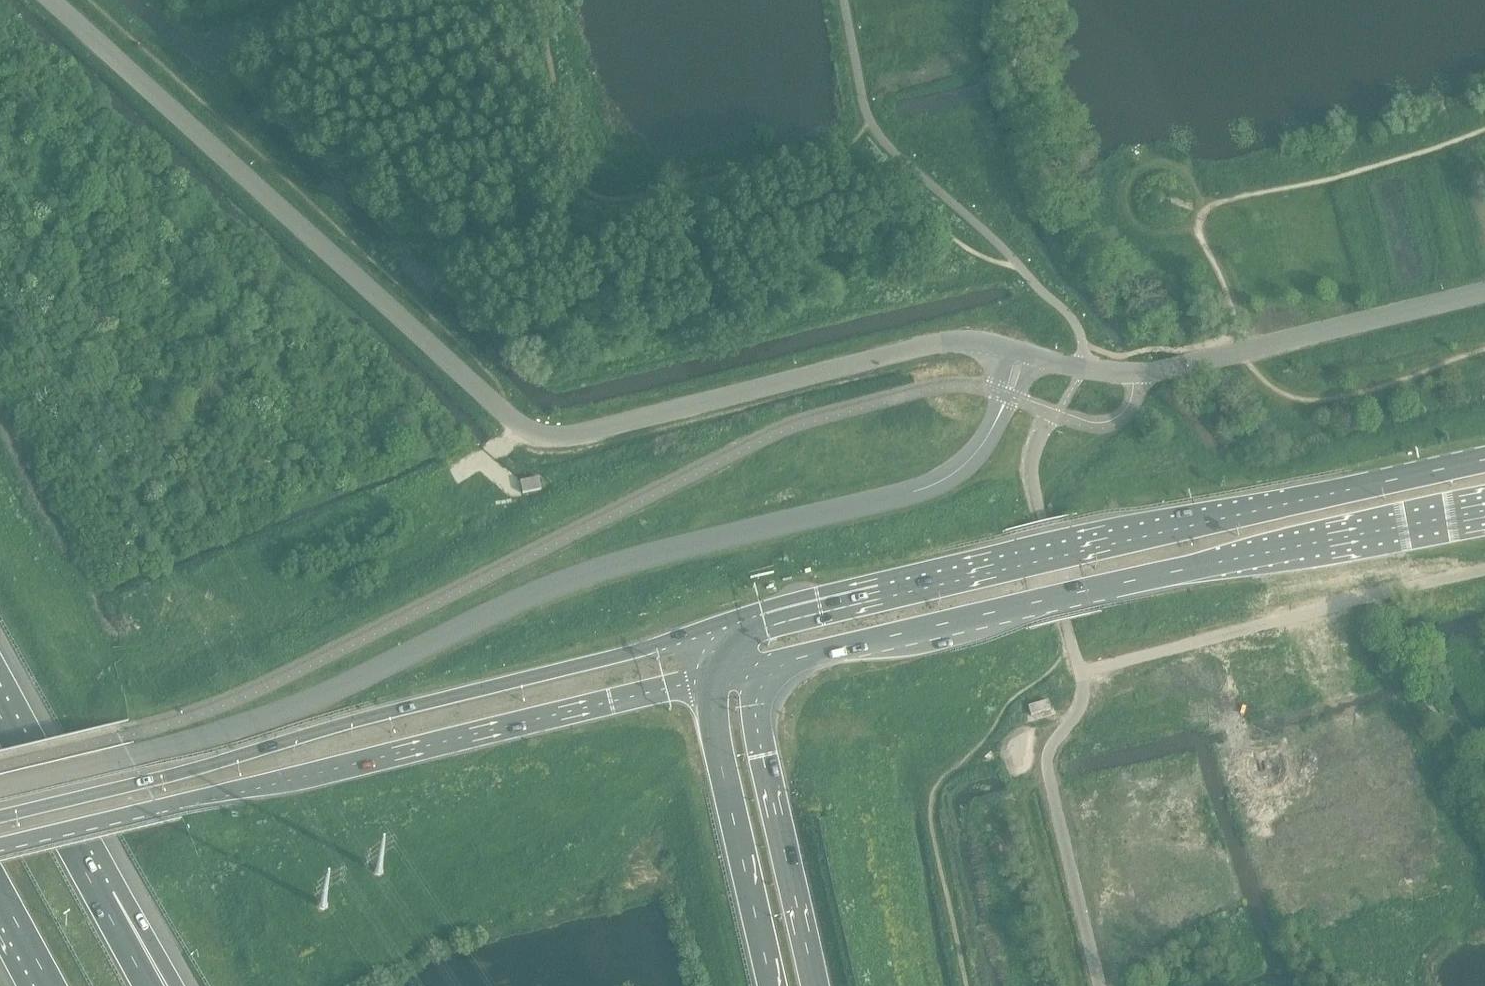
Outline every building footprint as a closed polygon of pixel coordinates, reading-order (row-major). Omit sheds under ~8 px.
[(520,482),(522,493),(541,490),(538,478),(520,482)] [(1031,715),(1050,710),(1047,700),(1028,706),(1031,715)]
